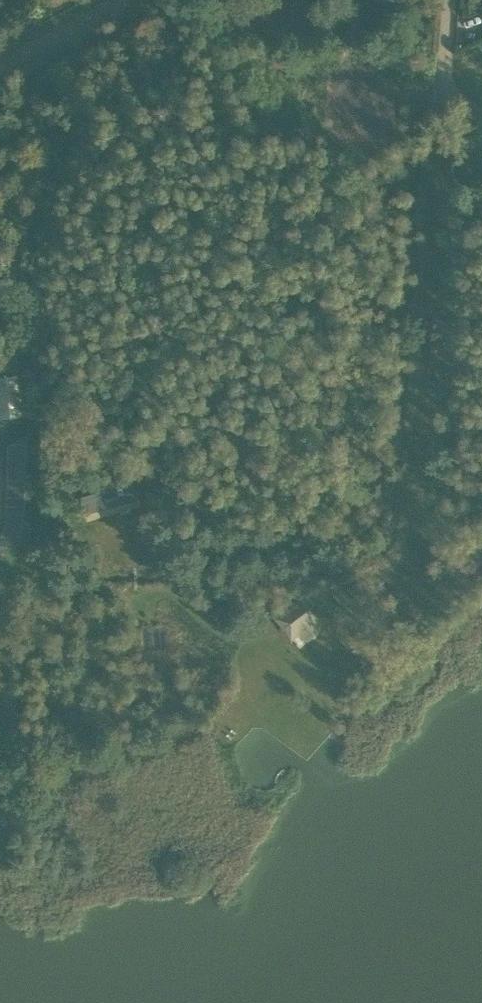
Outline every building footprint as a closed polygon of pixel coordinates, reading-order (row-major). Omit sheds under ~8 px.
[(22,415),(18,374),(0,375),(0,417),(22,415)] [(133,478),(78,493),(83,510),(137,495),(133,478)]
